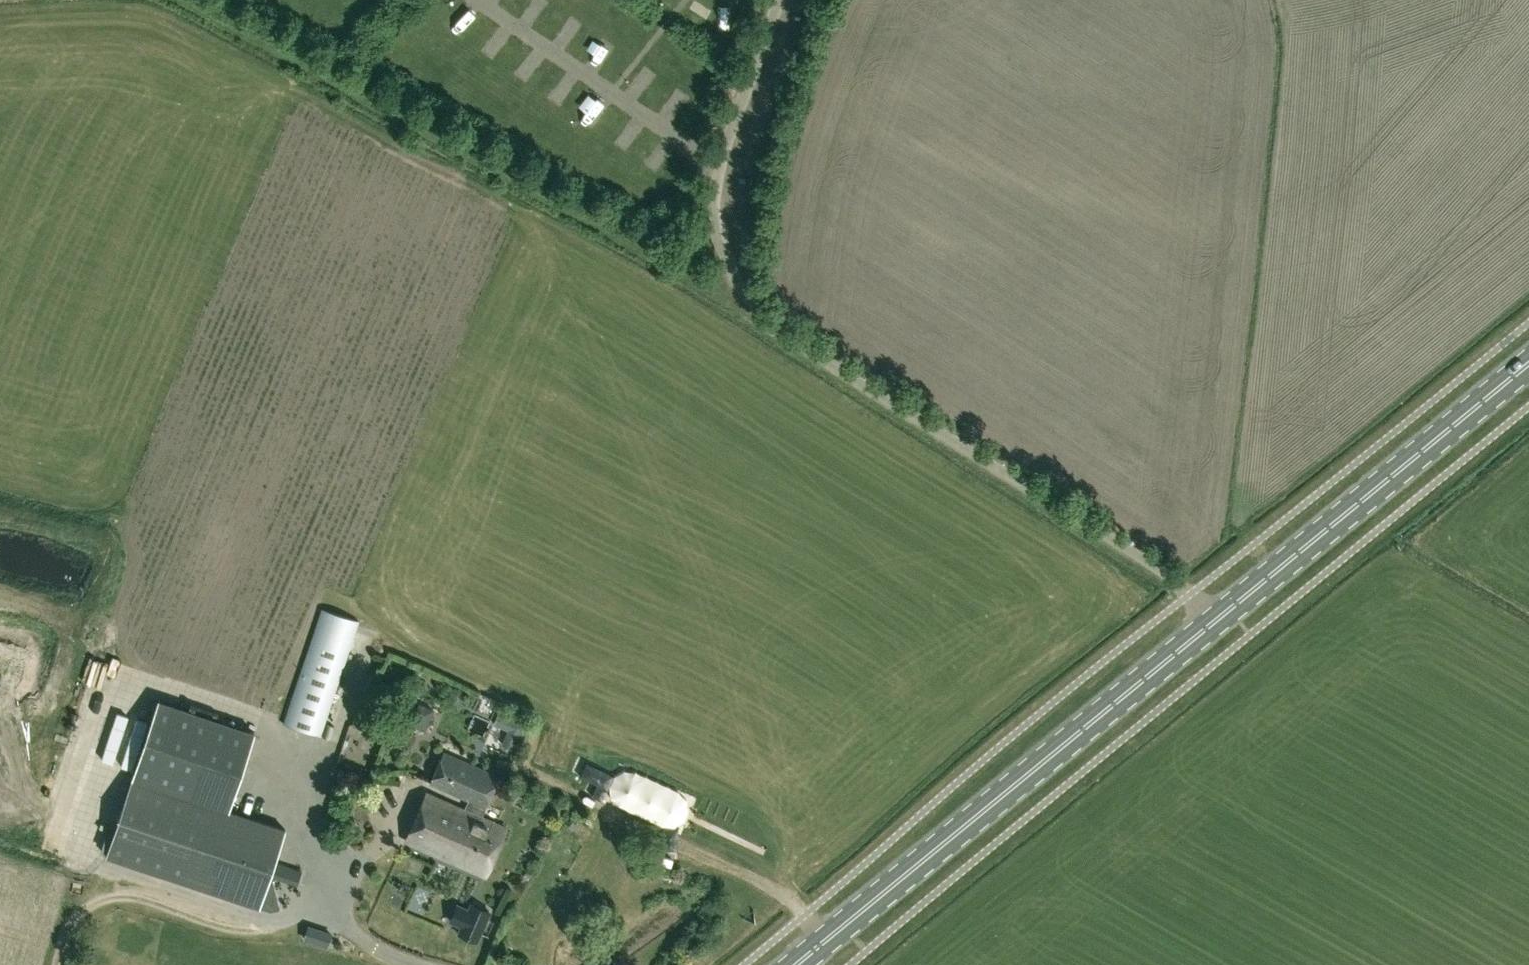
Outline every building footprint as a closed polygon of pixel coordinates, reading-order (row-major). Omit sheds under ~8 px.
[(708,25),(717,12),(703,2),(694,15),(708,25)] [(323,737),(359,623),(321,611),(285,724),(323,737)] [(523,750),(537,723),(491,699),(481,719),(497,727),(490,740),(484,737),(476,753),(490,761),(495,751),(505,756),(511,744),(523,750)] [(167,703),(139,780),(111,857),(263,912),(291,836),(235,815),(263,738),(167,703)] [(1094,705),(1080,714),(1086,724),(1100,715),(1094,705)] [(127,747),(112,797),(124,800),(148,723),(136,719),(127,747)] [(432,784),(470,801),(486,808),(500,778),(445,753),(432,784)] [(482,818),(486,808),(470,801),(465,810),(427,794),(405,840),(485,877),(507,829),(482,818)]
